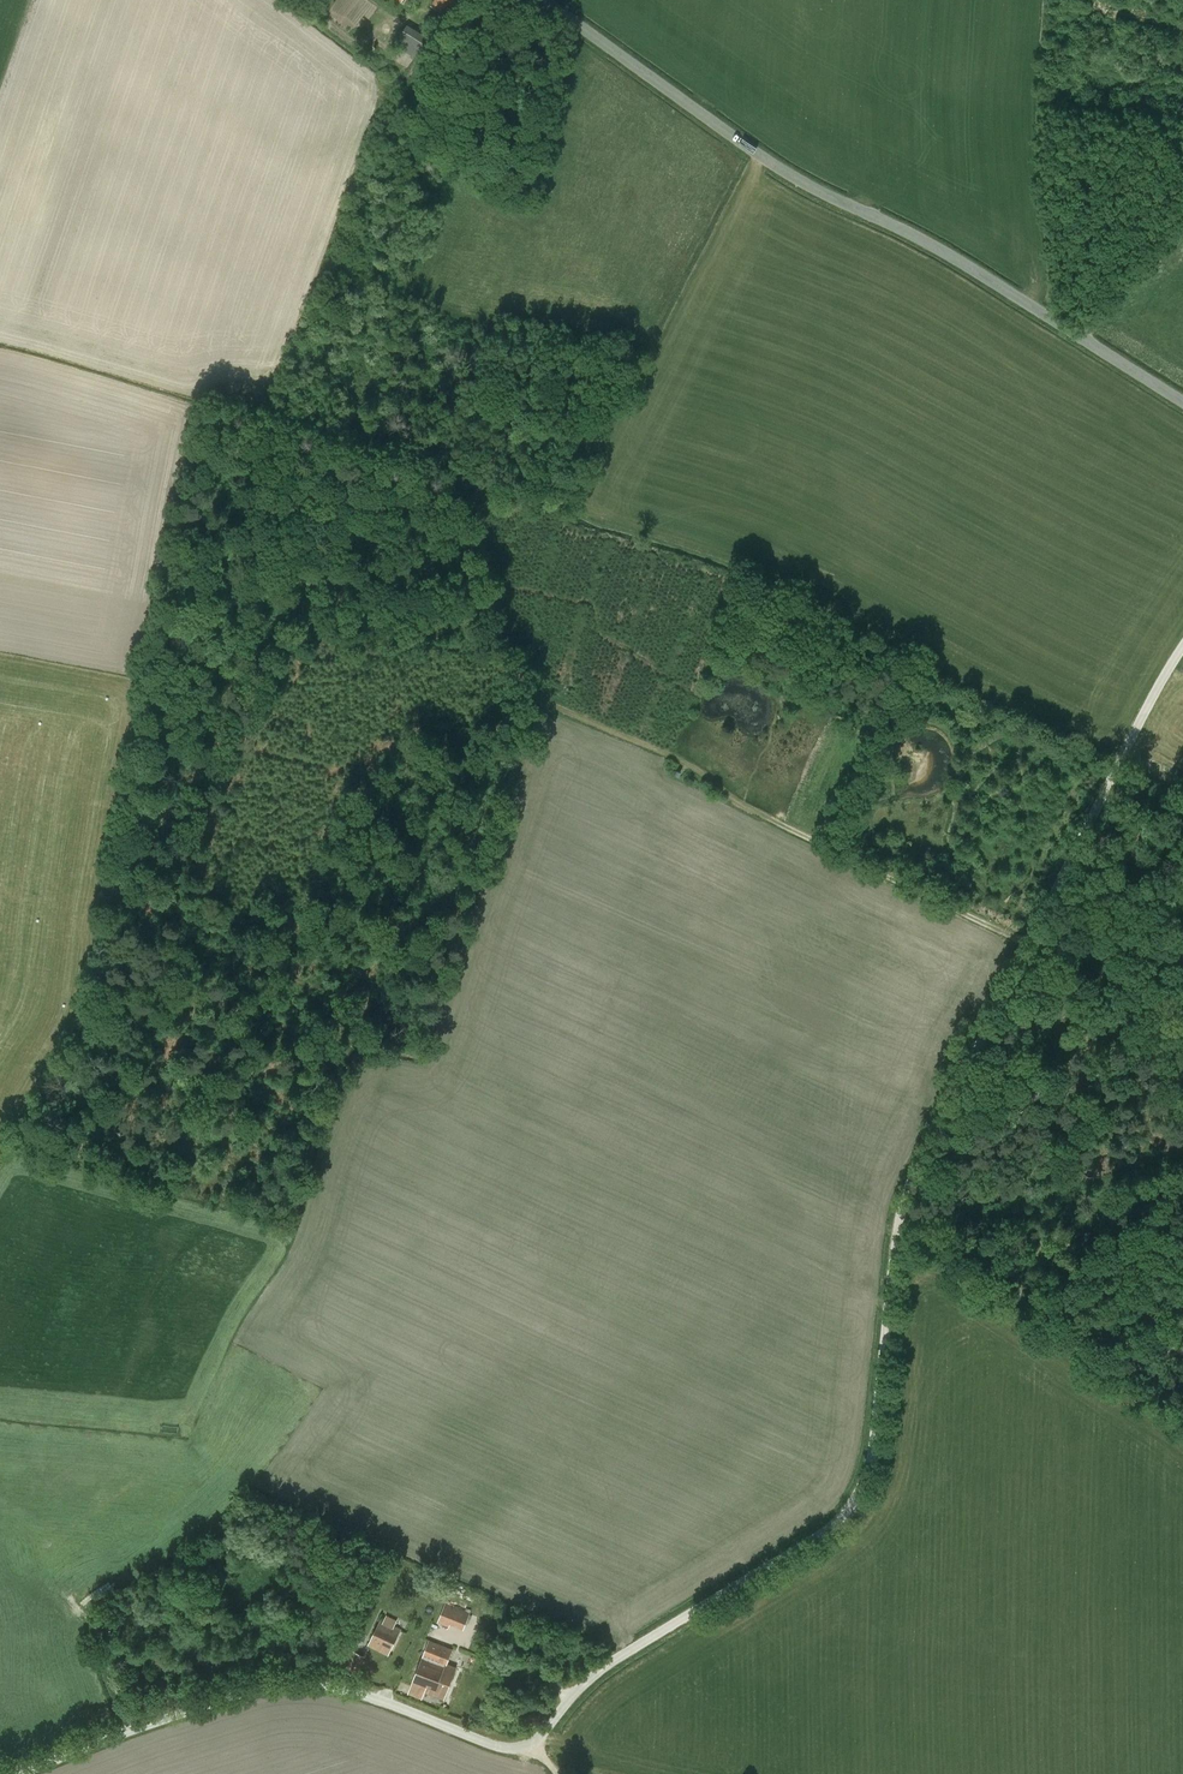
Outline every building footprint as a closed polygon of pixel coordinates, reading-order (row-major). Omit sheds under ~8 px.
[(448,10),(455,0),(435,0),(434,2),(448,10)] [(393,45),(415,59),(428,37),(406,24),(393,45)] [(449,1626),(451,1622),(456,1608),(445,1604),(438,1622),(449,1626)] [(369,1645),(389,1654),(401,1629),(394,1626),(384,1621),(381,1619),(369,1645)] [(429,1640),(408,1693),(422,1699),(425,1691),(444,1699),(456,1668),(447,1664),(452,1649),(429,1640)] [(349,1657),(360,1663),(363,1656),(352,1651),(349,1657)]
